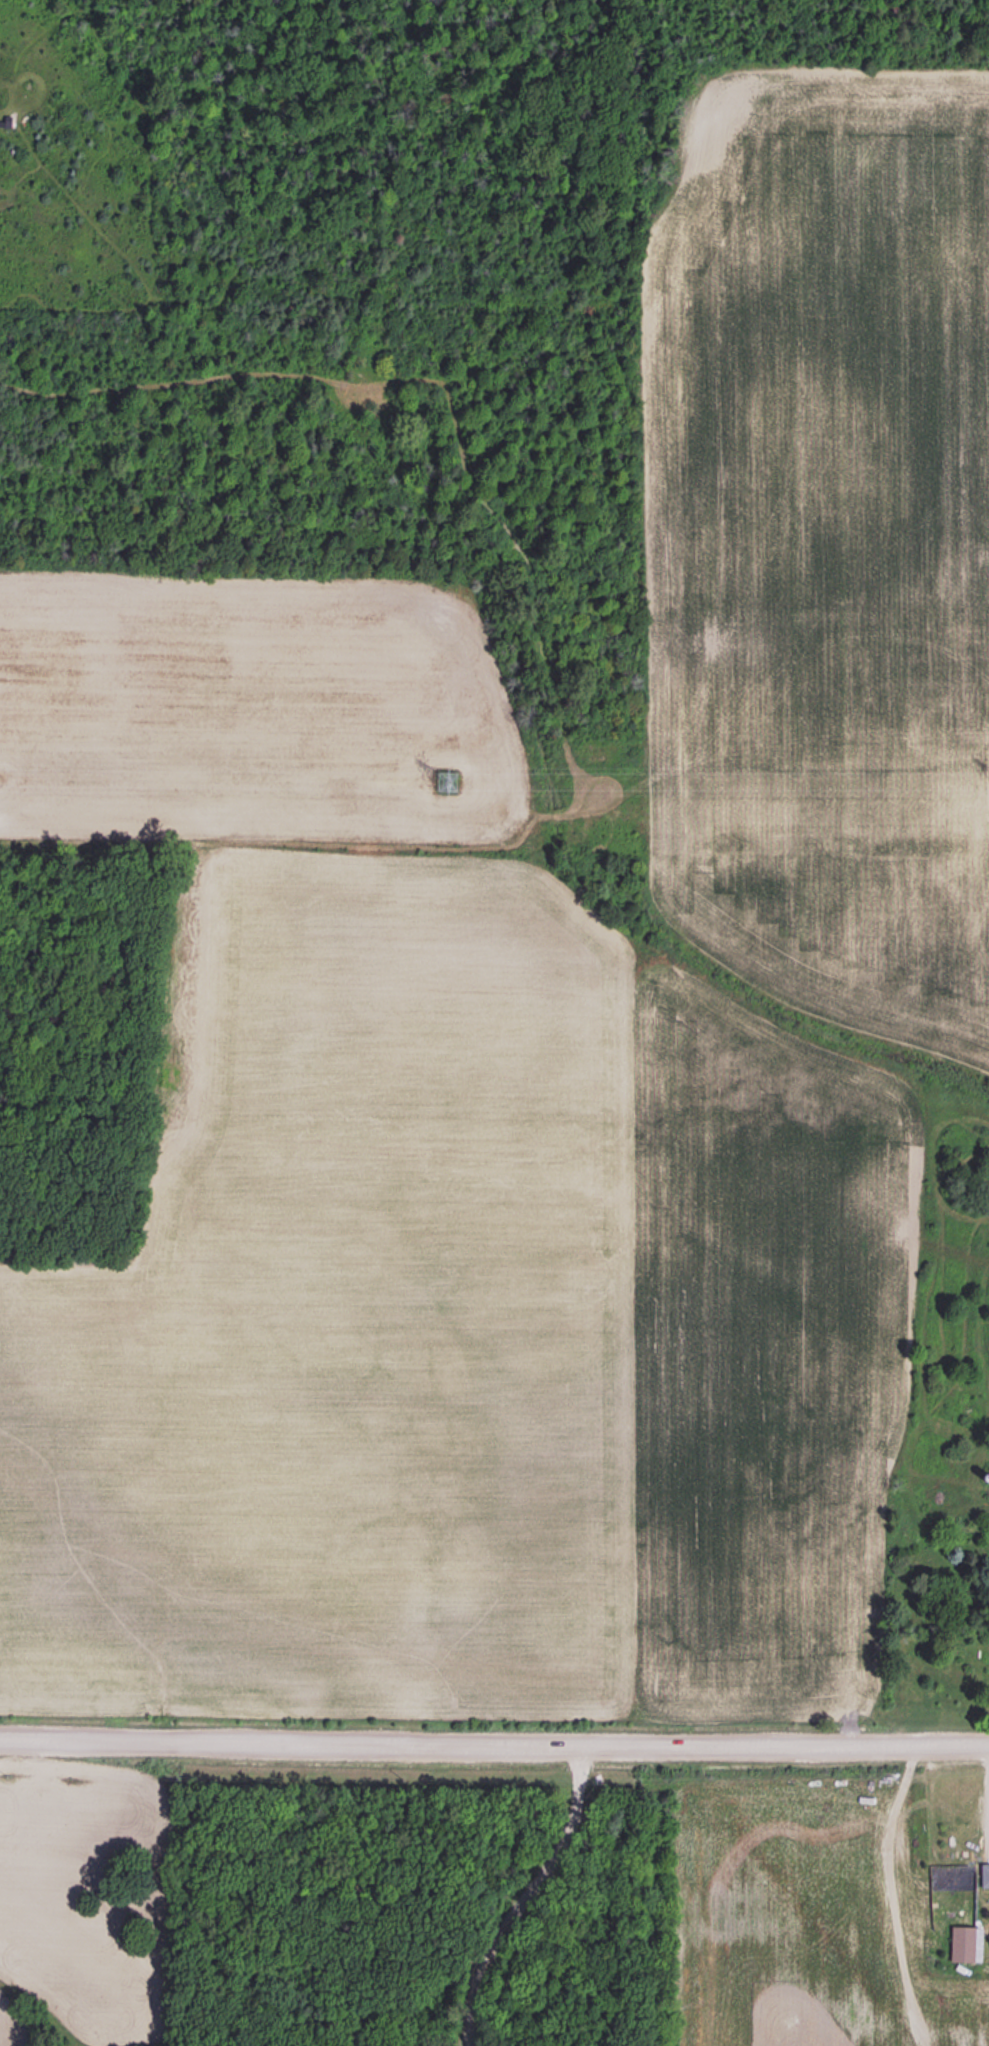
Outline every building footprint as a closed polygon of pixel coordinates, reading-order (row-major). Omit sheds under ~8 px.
[(980,1860),(981,1888),(988,1887),(988,1860),(980,1860)] [(950,1961),(976,1962),(977,1926),(951,1926),(950,1961)]
